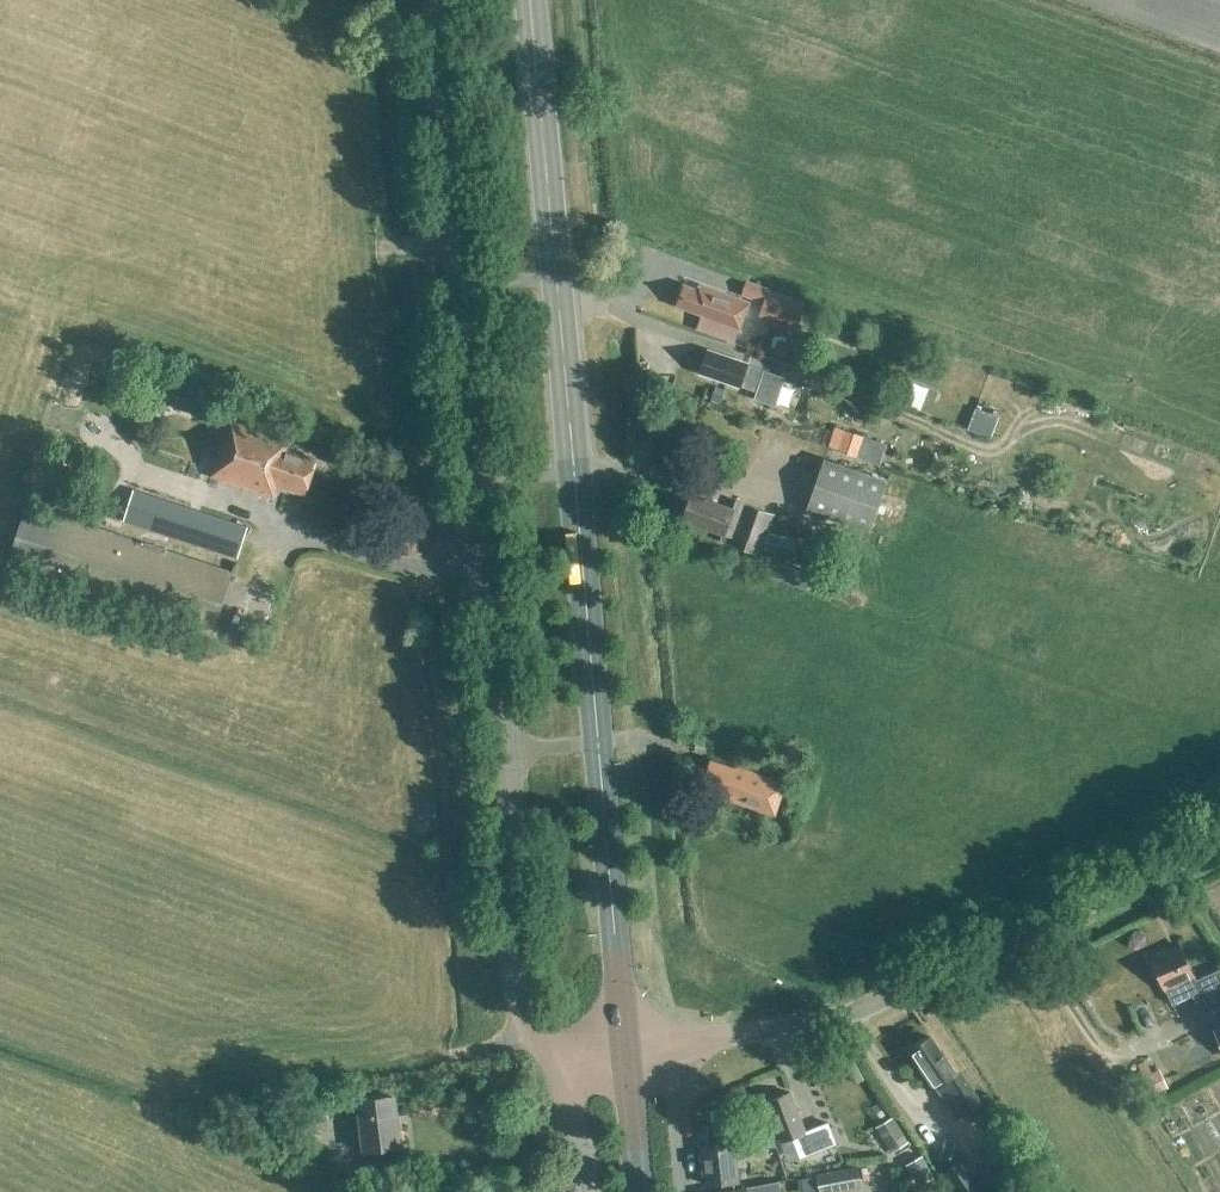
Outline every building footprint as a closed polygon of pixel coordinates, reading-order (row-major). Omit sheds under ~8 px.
[(805,303),(746,281),(741,294),(764,302),(759,316),(795,329),(805,303)] [(698,283),(696,289),(684,284),(676,305),(702,314),(697,328),(735,342),(750,301),(698,283)] [(774,406),(783,377),(748,364),(707,350),(700,372),(741,386),(742,383),(746,384),(745,387),(756,391),(754,399),(774,406)] [(172,406),(181,379),(142,365),(132,392),(172,406)] [(939,392),(910,381),(901,403),(930,414),(939,392)] [(990,436),(997,416),(975,408),(967,428),(990,436)] [(305,494),(316,459),(288,450),(292,437),(232,418),(226,436),(224,436),(210,476),(272,496),(276,484),(305,494)] [(856,451),(860,435),(833,427),(828,443),(856,451)] [(824,458),(806,508),(870,531),(888,480),(824,458)] [(133,489),(123,520),(235,557),(245,526),(133,489)] [(767,532),(774,514),(736,500),(733,508),(691,493),(682,519),(722,533),(720,540),(759,554),(763,541),(773,545),(777,536),(767,532)] [(26,505),(6,567),(211,634),(232,572),(26,505)] [(785,782),(737,766),(736,768),(711,760),(702,787),(727,795),(726,798),(774,814),(785,782)] [(1219,1003),(1219,971),(1196,981),(1180,946),(1151,960),(1171,1005),(1200,991),(1208,1009),(1219,1003)] [(1212,1028),(1219,1047),(1219,1025),(1212,1028)] [(910,1051),(936,1089),(956,1118),(980,1102),(966,1081),(962,1084),(931,1037),(910,1051)] [(1135,1065),(1150,1094),(1165,1086),(1157,1070),(1150,1073),(1144,1061),(1135,1065)] [(797,1159),(836,1143),(827,1121),(805,1129),(790,1093),(765,1103),(781,1143),(790,1139),(797,1159)] [(364,1150),(399,1146),(393,1096),(358,1100),(364,1150)] [(907,1142),(892,1117),(888,1120),(885,1116),(874,1123),(876,1127),(874,1128),(889,1153),(907,1142)] [(736,1152),(764,1149),(762,1121),(709,1126),(711,1146),(701,1147),(705,1184),(739,1180),(736,1152)] [(963,1157),(940,1172),(954,1191),(987,1191),(963,1157)] [(857,1170),(856,1166),(817,1175),(820,1191),(833,1191),(860,1186),(857,1170)] [(734,1190),(724,1191),(780,1191),(779,1182),(734,1190)]
